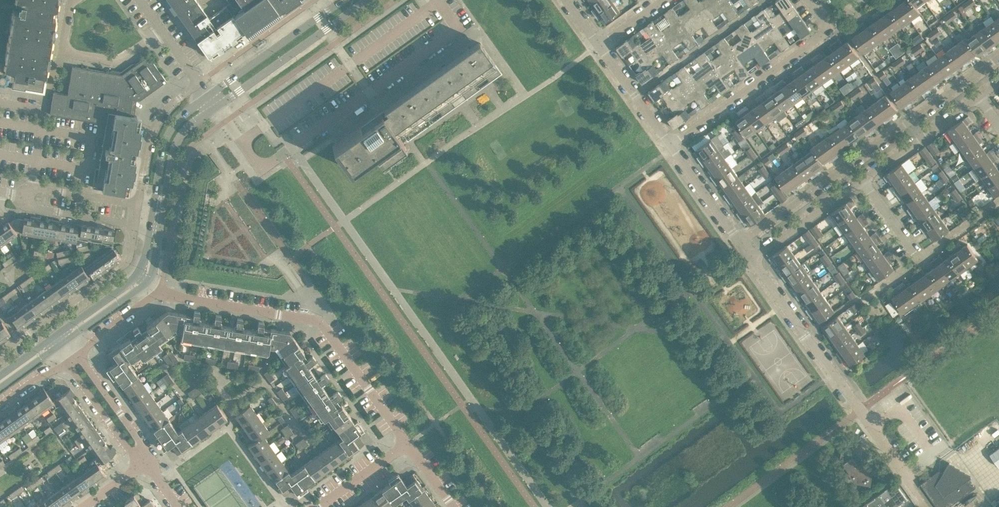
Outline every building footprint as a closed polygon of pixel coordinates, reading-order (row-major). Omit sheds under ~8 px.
[(47,65),(46,65),(48,54),(49,54),(52,36),(51,36),(52,26),(54,26),(55,17),(52,16),(53,8),(57,8),(58,0),(16,0),(15,1),(21,2),(20,4),(19,4),(18,8),(20,9),(19,10),(14,10),(12,19),(14,19),(12,30),(11,30),(8,47),(9,48),(7,58),(6,58),(5,64),(0,63),(0,85),(4,86),(8,83),(9,81),(13,82),(12,88),(13,88),(25,90),(25,89),(43,91),(47,65)] [(204,10),(197,0),(168,0),(210,58),(241,35),(246,32),(226,5),(209,17),(204,10)] [(230,2),(226,5),(246,32),(248,35),(272,18),(273,19),(282,12),(281,10),(285,7),(286,8),(286,7),(288,5),(290,7),(299,0),(257,0),(244,9),(238,0),(228,0),(230,2)] [(244,9),(257,0),(238,0),(244,9)] [(613,1),(613,0),(595,0),(590,3),(595,10),(593,11),(595,14),(613,1)] [(698,0),(685,0),(686,2),(688,2),(692,8),(681,16),(680,14),(678,15),(685,25),(705,11),(698,1),(698,0)] [(701,2),(699,0),(698,1),(705,11),(720,0),(703,0),(701,2)] [(732,6),(728,0),(720,0),(705,11),(712,20),(713,20),(712,18),(723,10),(727,15),(727,17),(729,20),(738,14),(736,11),(732,6)] [(789,0),(776,0),(775,0),(778,4),(780,4),(784,9),(772,18),(771,16),(772,15),(773,11),(770,8),(769,8),(766,10),(777,26),(797,12),(789,0)] [(897,0),(893,0),(891,1),(893,5),(895,4),(896,6),(890,10),(901,27),(911,20),(897,0)] [(911,0),(904,0),(902,2),(901,0),(897,0),(911,20),(921,13),(916,7),(911,0)] [(604,22),(620,11),(613,1),(595,14),(597,17),(599,16),(604,22)] [(675,10),(682,4),(680,1),(672,7),(675,10)] [(738,14),(746,9),(744,6),(736,11),(738,14)] [(685,25),(678,15),(675,10),(672,7),(664,13),(666,16),(668,17),(672,22),(661,30),(660,28),(659,29),(665,39),(685,25)] [(777,26),(766,10),(764,8),(756,15),(758,18),(760,18),(764,24),(752,32),(751,30),(750,31),(757,41),(777,26)] [(901,27),(890,10),(883,15),(882,13),(884,12),(881,8),(877,12),(892,33),(901,27)] [(716,26),(712,20),(705,11),(685,25),(692,35),(693,34),(692,32),(703,24),(707,29),(707,31),(710,35),(718,28),(716,26)] [(810,30),(797,12),(777,26),(784,36),(785,35),(784,34),(795,26),(799,31),(799,33),(801,37),(808,32),(810,30)] [(892,33),(877,12),(872,15),(875,19),(876,17),(878,19),(871,24),(883,40),(892,33)] [(660,16),(653,21),(655,24),(662,19),(660,16)] [(747,26),(754,20),(752,17),(744,23),(747,26)] [(995,19),(985,26),(997,42),(998,41),(998,25),(995,19)] [(718,28),(726,23),(724,20),(716,26),(718,28)] [(659,29),(655,24),(653,21),(644,27),(646,30),(648,31),(652,36),(641,44),(640,43),(639,43),(646,53),(665,39),(659,29)] [(883,40),(871,24),(865,28),(864,27),(865,25),(863,22),(858,25),(874,46),(883,40)] [(757,41),(750,31),(747,26),(744,23),(736,29),(738,32),(740,33),(744,38),(732,46),(731,44),(730,45),(737,55),(757,41)] [(695,39),(692,35),(685,25),(665,39),(672,49),(673,48),(672,47),(684,38),(687,43),(687,46),(690,49),(698,43),(695,39)] [(874,46),(858,25),(853,28),(856,32),(858,31),(859,32),(852,37),(864,53),(874,46)] [(790,45),(784,36),(777,26),(757,41),(764,51),(765,50),(764,48),(775,40),(779,45),(779,47),(781,51),(790,45)] [(997,42),(985,26),(976,33),(989,51),(992,49),(991,47),(997,42)] [(635,38),(642,33),(640,30),(633,35),(635,38)] [(936,35),(933,31),(928,34),(931,39),(936,35)] [(726,40),(734,35),(732,32),(724,37),(726,40)] [(989,51),(976,33),(967,39),(977,54),(976,54),(978,56),(985,51),(986,53),(989,51)] [(646,53),(639,43),(635,38),(633,35),(618,46),(618,45),(616,47),(623,55),(626,53),(626,51),(630,48),(637,58),(635,59),(636,60),(646,53)] [(701,35),(695,39),(698,43),(704,39),(701,35)] [(730,45),(726,40),(724,37),(716,43),(718,46),(720,47),(724,52),(712,60),(711,59),(710,59),(717,69),(737,55),(730,45)] [(977,54),(967,39),(966,37),(956,44),(969,62),(972,60),(971,58),(976,54),(977,54)] [(675,52),(672,49),(665,39),(646,53),(653,63),(654,62),(652,61),(664,53),(668,58),(667,60),(670,63),(678,57),(675,52)] [(859,57),(848,40),(841,45),(840,44),(842,42),(839,39),(834,42),(850,63),(859,57)] [(479,40),(396,98),(334,143),(351,167),(373,151),(379,160),(404,142),(393,128),(397,125),(407,140),(431,123),(426,115),(437,107),(442,115),(455,106),(450,98),(460,91),(466,98),(478,89),(473,82),(484,74),(489,81),(502,72),(479,40)] [(768,56),(764,51),(757,41),(737,55),(744,65),(745,64),(744,62),(755,54),(759,59),(759,62),(761,65),(770,59),(768,56)] [(897,56),(905,51),(898,41),(890,47),(897,56)] [(850,63),(834,42),(830,45),(832,49),(834,48),(835,49),(829,54),(841,70),(850,63)] [(969,62),(956,44),(947,50),(958,67),(965,62),(966,64),(969,62)] [(706,54),(714,49),(712,46),(704,51),(706,54)] [(678,57),(686,52),(684,49),(680,52),(678,49),(675,52),(678,57)] [(770,59),(778,53),(775,50),(768,56),(770,59)] [(958,67),(947,50),(938,57),(951,76),(954,74),(952,71),(958,67)] [(717,69),(710,59),(706,54),(704,51),(696,57),(698,61),(700,61),(704,66),(692,74),(691,73),(690,74),(697,83),(717,69)] [(841,70),(829,54),(822,59),(821,57),(823,56),(820,52),(816,55),(831,77),(841,70)] [(656,68),(653,63),(646,53),(636,60),(632,63),(629,59),(627,61),(633,70),(641,64),(645,70),(642,72),(639,72),(636,74),(642,83),(644,82),(658,71),(656,68)] [(67,94),(53,92),(50,114),(106,123),(108,111),(114,113),(130,115),(133,98),(139,100),(166,80),(148,55),(121,74),(72,66),(67,94)] [(748,70),(744,65),(737,55),(717,69),(728,84),(733,81),(728,74),(736,68),(739,74),(739,76),(741,79),(750,73),(748,70)] [(831,77),(816,55),(811,58),(814,62),(816,61),(817,63),(810,67),(822,83),(831,77)] [(951,76),(938,57),(928,64),(940,80),(946,76),(948,78),(951,76)] [(687,68),(694,63),(692,60),(685,65),(687,68)] [(658,71),(666,66),(664,63),(656,68),(658,71)] [(940,80),(928,64),(919,71),(932,89),(935,87),(933,85),(940,80)] [(690,74),(687,68),(685,65),(676,72),(678,75),(680,75),(684,81),(672,89),(671,87),(670,88),(677,98),(697,83),(690,74)] [(750,73),(758,68),(755,65),(748,70),(750,73)] [(822,83),(810,67),(804,72),(803,70),(804,69),(802,65),(797,68),(813,90),(822,83)] [(813,90),(797,68),(793,72),(795,75),(797,74),(798,76),(792,81),(803,97),(813,90)] [(728,84),(717,69),(697,83),(704,93),(705,93),(704,91),(716,83),(719,88),(719,90),(721,94),(730,87),(728,84)] [(848,75),(853,86),(862,81),(857,70),(848,75)] [(886,75),(883,70),(878,73),(881,78),(886,75)] [(932,89),(919,71),(910,77),(921,94),(927,89),(929,91),(932,89)] [(667,83),(674,77),(672,74),(664,80),(667,83)] [(877,81),(874,77),(869,80),(872,85),(877,81)] [(921,94),(910,77),(900,84),(913,102),(916,100),(915,98),(921,94)] [(803,97),(792,81),(785,85),(784,83),(786,82),(783,78),(778,82),(794,103),(803,97)] [(736,79),(733,81),(728,84),(730,87),(738,82),(736,79)] [(670,88),(667,83),(664,80),(650,90),(648,91),(654,100),(658,98),(658,95),(662,93),(668,102),(667,104),(668,105),(677,98),(670,88)] [(794,103),(778,82),(774,85),(777,89),(778,88),(779,89),(773,94),(785,110),(794,103)] [(708,99),(704,93),(697,83),(677,98),(684,108),(685,107),(684,105),(696,97),(700,102),(699,105),(701,108),(710,102),(708,99)] [(913,102),(900,84),(891,91),(902,107),(909,102),(910,104),(913,102)] [(785,110),(773,94),(767,99),(765,97),(767,96),(764,92),(760,95),(775,117),(785,110)] [(710,102),(718,96),(716,93),(708,99),(710,102)] [(898,110),(886,94),(876,101),(890,119),(893,117),(891,115),(898,110)] [(775,117),(760,95),(755,98),(758,102),(760,101),(761,103),(754,107),(766,123),(775,117)] [(688,113),(684,108),(677,98),(668,105),(668,106),(670,105),(677,114),(673,117),(671,116),(668,112),(665,115),(668,119),(674,128),(676,126),(690,116),(688,113)] [(890,119),(876,101),(867,108),(879,124),(885,119),(887,121),(890,119)] [(835,111),(840,108),(836,103),(832,107),(835,111)] [(746,105),(741,108),(757,130),(766,123),(754,107),(748,112),(747,110),(749,109),(746,105)] [(696,107),(688,113),(690,116),(698,110),(696,107)] [(747,137),(757,130),(741,108),(737,112),(739,115),(741,114),(742,116),(735,121),(747,137)] [(879,124),(867,108),(858,114),(871,133),(874,130),(872,128),(879,124)] [(130,115),(114,113),(108,111),(106,123),(97,181),(93,180),(92,187),(124,192),(126,181),(132,182),(136,160),(133,160),(135,150),(137,150),(141,128),(135,127),(137,116),(130,115)] [(819,119),(816,114),(811,118),(815,122),(819,119)] [(871,133),(858,114),(849,121),(860,137),(867,132),(868,135),(871,133)] [(946,131),(953,140),(970,129),(965,122),(967,121),(968,123),(972,120),(968,115),(946,131)] [(849,121),(839,127),(853,146),(855,144),(854,142),(860,137),(849,121)] [(839,127),(830,134),(842,150),(848,146),(850,148),(853,146),(839,127)] [(970,129),(953,140),(960,150),(982,134),(979,130),(975,132),(976,134),(974,135),(970,129)] [(740,133),(736,136),(739,141),(744,137),(740,133)] [(842,150),(830,134),(821,141),(834,159),(837,157),(835,155),(842,150)] [(982,134),(960,150),(967,159),(983,147),(978,141),(980,140),(981,141),(985,139),(982,134)] [(698,158),(700,161),(718,148),(712,139),(695,150),(700,157),(698,158)] [(834,159),(821,141),(811,148),(812,150),(813,149),(823,164),(823,163),(829,159),(831,161),(834,159)] [(932,141),(927,144),(931,149),(936,146),(932,141)] [(925,146),(920,150),(924,155),(929,152),(925,146)] [(936,146),(931,149),(934,154),(939,150),(936,146)] [(987,154),(983,147),(967,159),(973,168),(995,153),(992,148),(988,151),(989,153),(987,154)] [(718,148),(700,161),(702,164),(704,163),(709,169),(725,157),(718,148)] [(823,164),(813,149),(812,150),(803,156),(817,174),(820,172),(818,170),(825,165),(823,163),(823,164)] [(929,152),(924,155),(927,160),(932,157),(929,152)] [(995,153),(973,168),(980,178),(996,166),(992,160),(993,158),(995,160),(998,157),(995,153)] [(771,161),(768,156),(763,159),(766,164),(771,161)] [(817,174),(803,156),(794,163),(806,179),(812,174),(814,177),(817,174)] [(725,157),(709,169),(713,175),(711,177),(713,180),(732,167),(725,157)] [(932,157),(927,160),(931,165),(936,161),(932,157)] [(806,179),(794,163),(785,169),(798,188),(801,186),(799,183),(806,179)] [(888,178),(892,184),(909,172),(902,163),(883,176),(886,179),(888,178)] [(980,178),(987,187),(998,178),(998,170),(996,166),(980,178)] [(732,167),(713,180),(715,183),(718,181),(722,188),(738,176),(732,167)] [(798,188),(785,169),(775,176),(787,192),(793,188),(795,190),(798,188)] [(909,172),(892,184),(897,190),(895,192),(897,195),(915,182),(909,172)] [(727,198),(745,185),(742,181),(745,179),(742,174),(738,176),(722,188),(727,194),(724,195),(727,198)] [(955,174),(951,177),(954,182),(959,179),(955,174)] [(987,187),(993,196),(998,193),(998,178),(987,187)] [(915,182),(897,195),(899,198),(901,196),(906,202),(922,191),(915,182)] [(771,187),(775,191),(780,188),(776,183),(771,187)] [(745,185),(727,198),(729,201),(731,200),(735,206),(752,195),(745,185)] [(955,188),(950,192),(954,196),(958,193),(955,188)] [(740,217),(758,204),(763,201),(756,191),(752,195),(735,206),(740,213),(738,214),(740,217)] [(922,191),(906,202),(910,209),(908,210),(910,213),(929,200),(922,191)] [(783,192),(778,196),(782,202),(787,198),(783,192)] [(830,214),(837,223),(853,212),(849,205),(851,204),(852,206),(856,203),(852,198),(830,214)] [(929,200),(910,213),(912,216),(914,215),(919,221),(935,209),(929,200)] [(758,204),(740,217),(742,220),(744,218),(749,225),(765,214),(758,204)] [(969,207),(964,211),(967,215),(972,212),(969,207)] [(935,209),(919,221),(923,227),(921,229),(923,232),(942,219),(935,209)] [(853,212),(837,223),(844,233),(866,217),(862,213),(858,215),(860,217),(858,218),(853,212)] [(24,219),(16,217),(19,232),(33,234),(36,216),(30,215),(30,218),(24,217),(24,219)] [(40,220),(41,217),(36,216),(33,234),(43,236),(46,221),(40,220)] [(0,223),(0,229),(8,240),(19,232),(16,217),(9,222),(8,221),(3,225),(2,222),(0,223)] [(866,217),(844,233),(850,242),(867,230),(862,224),(864,223),(865,225),(869,222),(866,217)] [(57,220),(52,219),(51,222),(46,221),(43,236),(54,237),(57,220)] [(942,219),(923,232),(926,235),(928,233),(933,240),(949,228),(942,219)] [(62,224),(62,221),(57,220),(54,237),(65,239),(67,225),(62,224)] [(73,226),(67,225),(65,239),(76,241),(77,234),(78,226),(79,223),(73,223),(73,226)] [(81,227),(78,226),(77,234),(79,234),(79,235),(112,241),(114,229),(81,224),(81,227)] [(816,224),(811,228),(814,232),(819,229),(816,224)] [(808,229),(803,233),(810,243),(815,239),(808,229)] [(819,229),(814,232),(818,237),(823,234),(819,229)] [(867,230),(850,242),(857,251),(879,236),(876,231),(872,234),(873,236),(871,237),(867,230)] [(879,236),(857,251),(864,261),(880,249),(875,243),(877,241),(878,243),(882,240),(879,236)] [(815,239),(810,243),(813,247),(819,244),(815,239)] [(958,242),(954,245),(969,267),(970,266),(979,260),(967,243),(960,248),(959,247),(961,245),(958,242)] [(773,259),(778,266),(794,254),(787,244),(769,258),(771,261),(773,259)] [(955,252),(948,257),(960,273),(968,267),(969,269),(971,268),(970,266),(969,267),(954,245),(949,248),(952,252),(953,251),(955,252)] [(87,268),(85,270),(90,276),(92,275),(94,277),(121,258),(114,248),(87,268)] [(880,249),(864,261),(870,270),(892,254),(889,250),(885,252),(886,254),(884,255),(880,249)] [(829,258),(825,253),(820,256),(821,257),(816,260),(819,264),(824,261),(829,258)] [(794,254),(778,266),(782,272),(780,274),(782,277),(801,263),(794,254)] [(892,254),(870,270),(877,279),(893,268),(889,261),(890,260),(892,262),(895,259),(892,254)] [(940,255),(935,258),(951,280),(951,279),(960,273),(948,257),(942,262),(941,260),(942,259),(940,255)] [(829,258),(824,261),(827,266),(832,262),(829,258)] [(936,266),(930,270),(941,287),(950,281),(951,282),(953,281),(951,279),(951,280),(935,258),(930,261),(933,265),(935,264),(936,266)] [(801,263),(782,277),(784,279),(787,278),(791,284),(807,273),(801,263)] [(81,264),(72,271),(82,285),(87,282),(85,280),(90,276),(85,270),(81,264)] [(921,268),(916,271),(932,293),(933,292),(941,287),(930,270),(923,275),(922,273),(924,272),(921,268)] [(72,271),(63,277),(72,289),(76,286),(78,288),(82,285),(72,271)] [(918,279),(911,284),(923,300),(931,294),(932,295),(934,294),(933,292),(932,293),(916,271),(912,275),(915,278),(916,277),(918,279)] [(807,273),(791,284),(796,291),(793,292),(796,295),(814,282),(807,273)] [(63,277),(54,283),(65,298),(69,295),(67,292),(72,289),(63,277)] [(903,281),(898,285),(914,306),(923,300),(911,284),(905,288),(904,286),(905,285),(903,281)] [(814,282),(796,295),(798,298),(800,297),(804,303),(821,291),(814,282)] [(54,283),(46,290),(54,301),(59,298),(61,301),(65,298),(54,283)] [(912,307),(914,309),(916,307),(914,306),(898,285),(893,288),(896,292),(898,290),(899,292),(892,297),(893,299),(900,308),(904,313),(912,307)] [(46,290),(37,296),(47,310),(51,307),(50,305),(54,301),(46,290)] [(852,290),(847,294),(851,298),(855,295),(852,290)] [(821,291),(804,303),(809,309),(807,311),(809,314),(827,301),(821,291)] [(37,296),(28,302),(37,314),(41,311),(43,313),(47,310),(37,296)] [(893,299),(890,301),(897,311),(900,308),(893,299)] [(827,301),(809,314),(811,317),(813,315),(818,322),(834,310),(827,301)] [(28,302),(19,308),(30,323),(34,320),(32,317),(37,314),(28,302)] [(855,303),(850,306),(853,311),(858,308),(855,303)] [(25,326),(30,323),(19,308),(6,318),(11,325),(15,322),(19,327),(24,323),(25,326)] [(203,340),(206,322),(200,321),(200,317),(199,317),(200,311),(194,310),(193,316),(186,315),(186,314),(167,311),(155,320),(166,334),(175,328),(177,331),(182,332),(181,336),(203,340)] [(213,320),(212,323),(206,322),(203,340),(225,344),(228,326),(221,324),(222,321),(220,321),(221,315),(215,314),(214,320),(213,320)] [(824,335),(826,338),(845,325),(838,315),(821,327),(826,333),(824,335)] [(237,318),(236,324),(235,323),(234,327),(228,326),(225,344),(246,347),(249,329),(243,328),(243,325),(242,325),(243,318),(237,318)] [(147,327),(149,330),(149,329),(157,340),(158,340),(166,334),(155,320),(146,326),(147,327)] [(0,322),(0,338),(3,342),(7,339),(5,337),(10,333),(2,321),(0,322)] [(270,329),(263,328),(264,322),(258,321),(257,327),(256,327),(255,330),(249,329),(246,347),(268,351),(269,346),(273,347),(276,329),(271,328),(270,329)] [(845,325),(826,338),(828,341),(830,339),(835,346),(851,334),(845,325)] [(157,340),(149,329),(149,330),(147,327),(141,331),(137,326),(133,330),(136,335),(130,339),(132,342),(140,353),(139,353),(142,357),(161,344),(158,340),(157,340)] [(862,326),(857,330),(861,334),(865,331),(862,326)] [(289,331),(281,330),(276,329),(273,347),(277,345),(283,353),(297,342),(289,331)] [(851,334),(835,346),(840,352),(837,354),(839,357),(858,343),(851,334)] [(130,338),(117,347),(128,362),(139,353),(140,353),(132,342),(130,339),(130,338)] [(865,350),(869,347),(864,339),(860,342),(865,350)] [(872,341),(867,344),(871,349),(876,346),(872,341)] [(300,355),(303,352),(304,352),(297,342),(283,353),(289,361),(289,362),(300,354),(300,355)] [(858,343),(839,357),(842,360),(844,358),(849,365),(865,353),(858,343)] [(116,377),(122,385),(137,374),(128,362),(117,347),(106,354),(113,364),(106,369),(113,379),(116,377)] [(163,356),(169,366),(178,359),(171,350),(163,356)] [(300,354),(289,362),(289,361),(285,364),(298,383),(313,372),(309,366),(312,364),(311,363),(316,360),(312,355),(307,358),(303,352),(300,355),(300,354)] [(316,377),(313,372),(298,383),(311,401),(326,390),(322,384),(324,382),(323,381),(328,378),(325,373),(320,376),(319,375),(316,377)] [(161,377),(167,386),(174,381),(167,373),(161,377)] [(137,374),(122,385),(128,394),(143,383),(137,374)] [(143,383),(128,394),(134,403),(149,392),(143,383)] [(196,386),(188,392),(192,399),(201,393),(196,386)] [(282,387),(277,391),(280,396),(285,392),(282,387)] [(40,394),(31,400),(40,412),(48,406),(51,410),(56,406),(53,400),(44,388),(38,392),(40,394)] [(59,396),(53,400),(56,406),(60,403),(66,412),(78,404),(72,395),(74,393),(70,388),(62,394),(59,396)] [(329,395),(326,390),(311,401),(323,418),(327,415),(338,407),(340,405),(336,399),(341,395),(338,390),(333,394),(332,393),(329,395)] [(149,392),(134,403),(141,412),(156,401),(149,392)] [(27,403),(22,407),(31,419),(40,412),(31,400),(30,398),(25,401),(27,403)] [(156,401),(141,412),(147,421),(162,410),(156,401)] [(78,404),(66,412),(69,417),(62,422),(65,426),(84,412),(78,404)] [(216,404),(207,410),(218,425),(227,419),(216,404)] [(235,414),(241,423),(256,413),(250,404),(235,414)] [(341,404),(340,405),(338,407),(327,415),(342,437),(339,439),(350,454),(364,444),(357,434),(364,429),(357,419),(354,422),(341,404)] [(294,405),(289,409),(293,414),(298,410),(294,405)] [(16,407),(12,410),(22,425),(31,419),(22,407),(18,410),(16,407)] [(9,416),(5,419),(13,431),(22,425),(12,410),(7,413),(9,416)] [(162,410),(147,421),(153,429),(168,419),(162,410)] [(218,425),(207,410),(198,417),(209,431),(218,425)] [(79,430),(91,421),(84,412),(65,426),(68,431),(75,425),(79,430)] [(53,413),(46,418),(49,421),(56,416),(53,413)] [(256,413),(241,423),(248,432),(262,422),(256,413)] [(209,431),(198,417),(190,423),(200,438),(209,431)] [(4,437),(13,431),(5,419),(0,422),(0,431),(4,437)] [(168,419),(153,429),(160,438),(156,440),(163,450),(170,444),(177,454),(191,444),(181,429),(178,431),(168,419)] [(91,421),(79,430),(82,434),(74,440),(77,444),(97,430),(91,421)] [(248,432),(254,441),(263,435),(269,431),(262,422),(248,432)] [(200,438),(190,423),(181,429),(191,444),(200,438)] [(287,424),(284,426),(281,429),(284,433),(290,428),(287,424)] [(293,433),(290,428),(284,433),(287,437),(293,433)] [(97,430),(77,444),(80,448),(88,443),(91,447),(103,439),(97,430)] [(254,441),(248,445),(254,454),(269,443),(263,435),(254,441)] [(304,437),(299,440),(304,447),(308,444),(304,437)] [(107,458),(116,451),(112,446),(109,447),(103,439),(91,447),(97,456),(94,458),(98,464),(107,458)] [(350,454),(339,439),(330,445),(341,460),(350,454)] [(848,472),(855,481),(871,484),(873,468),(867,459),(862,462),(856,454),(857,453),(847,439),(843,443),(840,458),(849,471),(848,472)] [(304,447),(299,440),(295,443),(298,448),(300,450),(304,447)] [(269,443),(254,454),(261,463),(275,452),(269,443)] [(341,460),(330,445),(321,452),(332,466),(341,460)] [(275,452),(261,463),(267,472),(282,461),(275,452)] [(332,466),(321,452),(312,458),(323,473),(332,466)] [(84,456),(77,460),(80,464),(87,459),(84,456)] [(107,477),(102,470),(98,464),(94,458),(89,462),(91,466),(83,472),(91,484),(100,478),(101,481),(107,477)] [(323,473),(312,458),(303,464),(314,479),(323,473)] [(282,461),(267,472),(273,481),(288,470),(282,461)] [(976,487),(969,483),(971,480),(969,477),(971,476),(970,476),(949,463),(950,463),(949,462),(945,470),(943,473),(939,470),(920,483),(937,506),(947,506),(976,487)] [(288,470),(273,481),(284,495),(293,488),(298,495),(308,488),(306,485),(314,479),(303,464),(291,473),(288,470)] [(887,465),(876,473),(879,477),(880,476),(891,469),(887,465)] [(884,481),(894,474),(891,469),(880,476),(884,481)] [(83,472),(74,479),(84,493),(88,490),(87,488),(91,484),(83,472)] [(390,483),(382,489),(392,504),(405,495),(408,498),(422,487),(412,473),(403,480),(398,473),(388,480),(390,483)] [(74,479),(65,485),(74,497),(78,494),(80,496),(84,493),(74,479)] [(65,485),(56,491),(67,506),(71,503),(69,500),(74,497),(65,485)] [(422,487),(408,498),(414,506),(429,496),(422,487)] [(887,488),(871,499),(872,500),(867,504),(867,503),(866,503),(869,506),(893,506),(894,504),(892,501),(895,500),(887,488)] [(373,495),(382,506),(388,506),(392,504),(382,489),(373,495)] [(47,498),(54,506),(60,506),(61,506),(65,506),(67,506),(56,491),(47,498)] [(127,505),(129,506),(142,506),(141,505),(137,500),(141,497),(138,493),(135,493),(124,501),(127,505)] [(364,501),(368,506),(382,506),(373,495),(364,501)] [(414,506),(432,506),(435,505),(429,496),(414,506)] [(27,506),(41,506),(39,504),(34,497),(25,503),(27,506)] [(141,497),(137,500),(141,505),(142,506),(156,506),(150,498),(144,502),(141,497)] [(47,498),(39,504),(41,506),(54,506),(47,498)]
